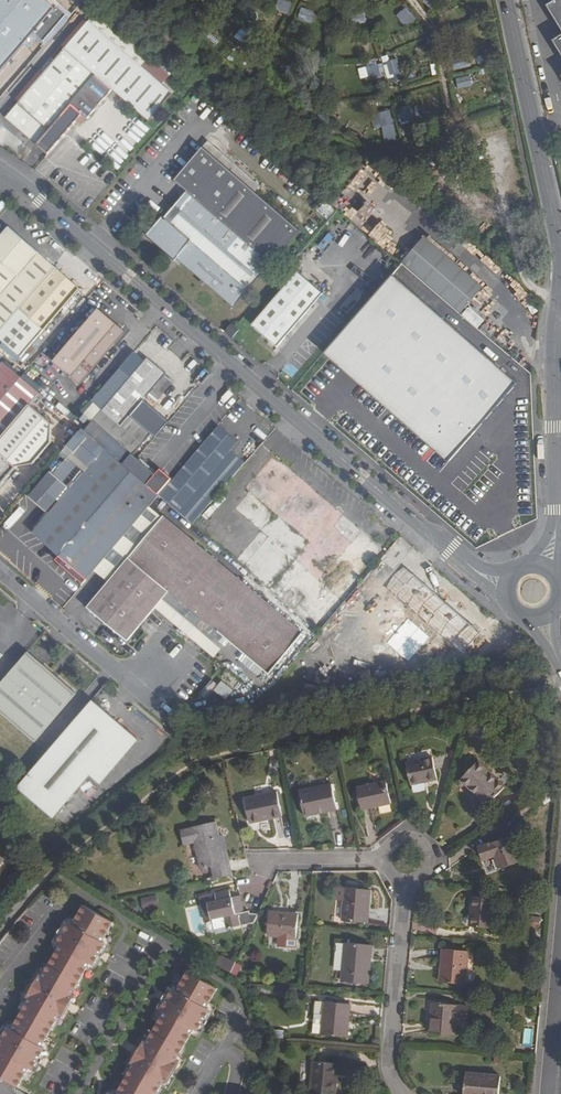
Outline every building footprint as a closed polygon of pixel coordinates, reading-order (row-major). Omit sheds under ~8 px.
[(66,15),(56,8),(55,9),(45,0),(0,0),(0,73),(15,56),(22,62),(30,53),(22,47),(34,33),(44,40),(66,15)] [(282,0),(279,0),(275,9),(288,14),(292,4),(282,0)] [(547,5),(560,28),(560,0),(555,0),(547,5)] [(315,12),(302,9),(299,19),(312,23),(315,12)] [(414,20),(406,9),(398,16),(407,27),(414,20)] [(366,23),(364,12),(350,14),(352,25),(366,23)] [(149,121),(172,95),(140,68),(88,22),(6,118),(47,154),(82,114),(87,119),(112,89),(149,121)] [(258,42),(247,34),(242,42),(252,50),(258,42)] [(553,41),(560,53),(560,36),(553,41)] [(467,67),(465,57),(451,60),(453,70),(467,67)] [(400,73),(397,59),(387,62),(390,76),(400,73)] [(297,69),(286,61),(280,69),(291,77),(297,69)] [(377,64),(367,67),(370,80),(381,78),(377,64)] [(470,76),(457,80),(459,88),(472,86),(470,76)] [(409,105),(398,108),(402,122),(412,119),(409,105)] [(393,125),(389,111),(378,114),(382,127),(393,125)] [(260,185),(208,141),(203,147),(255,191),(260,185)] [(203,147),(174,180),(187,191),(164,218),(162,217),(146,235),(182,265),(183,265),(234,308),(299,230),(203,147)] [(387,252),(399,235),(387,226),(375,243),(387,252)] [(9,227),(0,238),(0,340),(20,357),(80,289),(9,227)] [(422,252),(408,267),(467,318),(480,302),(422,252)] [(323,294),(298,272),(252,325),(277,346),(323,294)] [(418,303),(423,292),(412,287),(407,297),(418,303)] [(126,332),(99,309),(53,362),(80,385),(126,332)] [(239,330),(232,323),(225,331),(233,337),(239,330)] [(478,463),(445,435),(473,402),(409,346),(351,413),(449,497),(478,463)] [(166,374),(148,358),(94,421),(87,428),(85,431),(124,464),(126,462),(133,454),(151,434),(130,416),(150,392),(158,399),(172,382),(165,375),(166,374)] [(4,362),(0,367),(0,433),(4,436),(30,405),(40,393),(22,377),(4,362)] [(30,405),(4,436),(0,440),(0,487),(18,467),(34,464),(52,443),(53,425),(30,405)] [(238,443),(219,427),(170,484),(188,500),(204,482),(218,495),(245,463),(231,451),(238,443)] [(124,464),(85,431),(82,429),(80,432),(62,452),(69,457),(55,474),(72,489),(60,502),(36,530),(37,537),(65,561),(87,580),(96,570),(150,507),(160,496),(148,485),(150,483),(157,474),(142,462),(133,454),(126,462),(124,464)] [(232,510),(264,536),(238,568),(317,632),(366,571),(367,572),(385,550),(268,456),(242,489),(246,492),(232,510)] [(72,489),(55,474),(43,488),(60,502),(72,489)] [(163,518),(150,507),(96,570),(109,582),(163,518)] [(242,582),(164,517),(163,518),(109,582),(87,607),(127,641),(155,608),(170,591),(227,639),(228,638),(271,673),(304,633),(283,616),(286,612),(278,605),(275,609),(250,588),(254,583),(247,577),(242,582)] [(481,632),(414,575),(395,596),(462,654),(481,632)] [(227,639),(170,591),(155,608),(213,656),(227,639)] [(392,647),(411,665),(433,640),(414,623),(392,647)] [(29,652),(0,686),(0,712),(35,742),(76,694),(29,652)] [(139,740),(93,701),(18,788),(53,818),(90,776),(100,784),(139,740)] [(406,762),(411,785),(438,780),(433,757),(406,762)] [(460,779),(487,806),(505,787),(479,761),(460,779)] [(362,810),(391,804),(386,781),(356,787),(362,810)] [(305,817),(338,810),(332,784),(299,791),(305,817)] [(250,823),(283,816),(277,792),(245,799),(250,823)] [(4,801),(0,803),(0,821),(1,823),(11,819),(4,801)] [(12,838),(18,835),(11,819),(5,822),(12,838)] [(216,823),(180,831),(183,845),(195,842),(201,869),(212,867),(214,879),(234,874),(231,862),(225,863),(219,836),(216,823)] [(224,835),(219,836),(225,863),(231,862),(224,835)] [(483,861),(495,857),(499,870),(521,862),(512,836),(478,848),(483,861)] [(222,891),(199,897),(204,921),(224,917),(226,930),(254,923),(258,915),(257,909),(252,910),(248,894),(239,896),(237,888),(222,892),(222,891)] [(342,921),(368,923),(371,890),(345,888),(342,921)] [(522,891),(512,890),(511,898),(522,899),(522,891)] [(155,894),(139,897),(141,908),(157,904),(155,894)] [(491,929),(494,898),(472,896),(469,927),(491,929)] [(117,914),(88,897),(76,917),(73,915),(60,938),(63,940),(44,972),(41,970),(27,993),(31,995),(12,1027),(8,1025),(0,1040),(0,1077),(16,1087),(28,1067),(32,1069),(45,1046),(41,1044),(60,1012),(64,1014),(77,992),(73,990),(93,957),(96,959),(109,936),(106,935),(117,914)] [(298,914),(270,912),(267,936),(296,939),(298,914)] [(341,982),(368,985),(372,945),(345,943),(341,982)] [(466,985),(469,951),(443,949),(440,982),(466,985)] [(217,988),(188,971),(177,990),(173,988),(160,1009),(164,1011),(146,1043),(142,1040),(130,1062),(134,1064),(116,1093),(156,1093),(163,1081),(167,1083),(179,1062),(176,1060),(194,1029),(197,1031),(210,1010),(206,1008),(217,988)] [(322,1035),(325,1002),(316,1001),(313,1034),(322,1035)] [(350,1004),(325,1002),(322,1035),(347,1038),(350,1004)] [(458,1005),(432,1003),(429,1034),(456,1036),(457,1019),(469,1020),(470,1007),(458,1006),(458,1005)] [(269,1030),(269,1039),(284,1039),(284,1031),(269,1030)] [(313,1062),(310,1093),(325,1093),(336,1093),(337,1079),(334,1078),(336,1064),(313,1062)] [(501,1076),(466,1072),(464,1093),(499,1093),(501,1076)]
